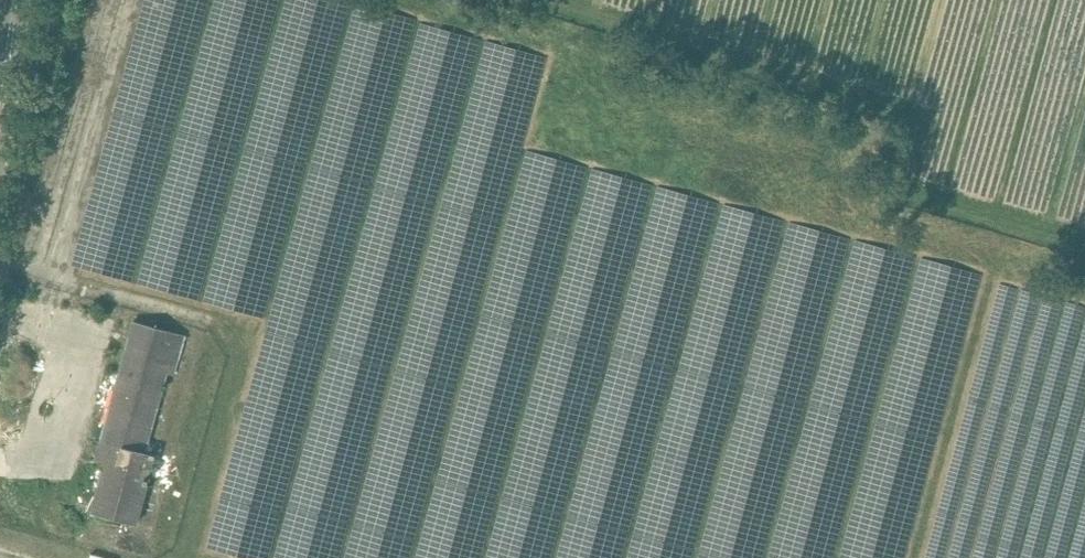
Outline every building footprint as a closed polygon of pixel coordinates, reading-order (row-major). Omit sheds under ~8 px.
[(185,335),(155,327),(134,321),(96,458),(106,461),(92,512),(136,524),(155,455),(145,452),(167,372),(174,374),(185,335)]
